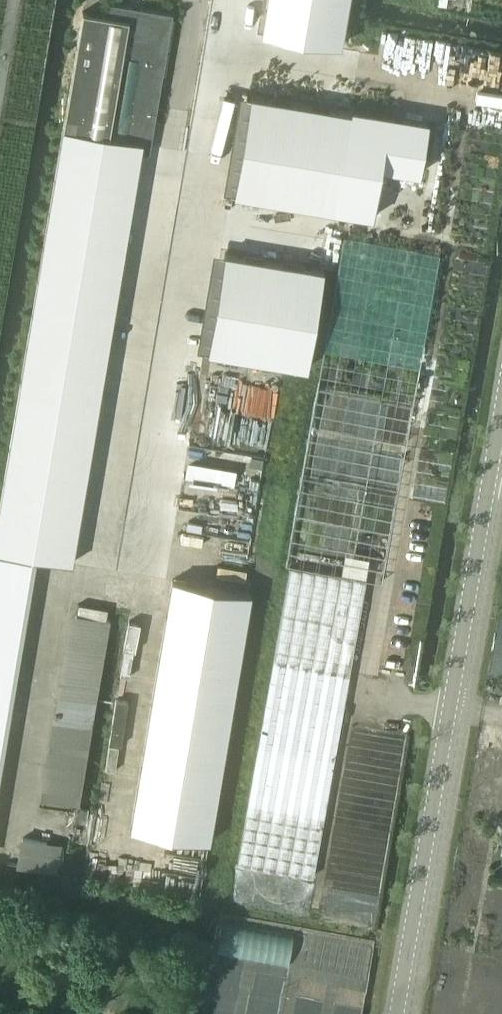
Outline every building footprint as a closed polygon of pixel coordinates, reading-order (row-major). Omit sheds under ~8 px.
[(262,31),(341,44),(348,0),(267,0),(262,31)] [(22,381),(0,512),(0,549),(73,561),(99,393),(144,120),(153,121),(171,12),(110,2),(108,14),(83,10),(22,381)] [(234,192),(234,193),(333,210),(350,111),(251,95),(234,192)] [(350,111),(333,210),(373,216),(381,167),(412,172),(421,123),(350,111)] [(208,350),(208,352),(307,368),(323,269),(225,252),(224,253),(208,350)] [(32,558),(0,552),(0,748),(32,558)] [(313,875),(366,577),(289,564),(236,862),(313,875)] [(172,579),(131,827),(209,840),(251,593),(172,579)]
